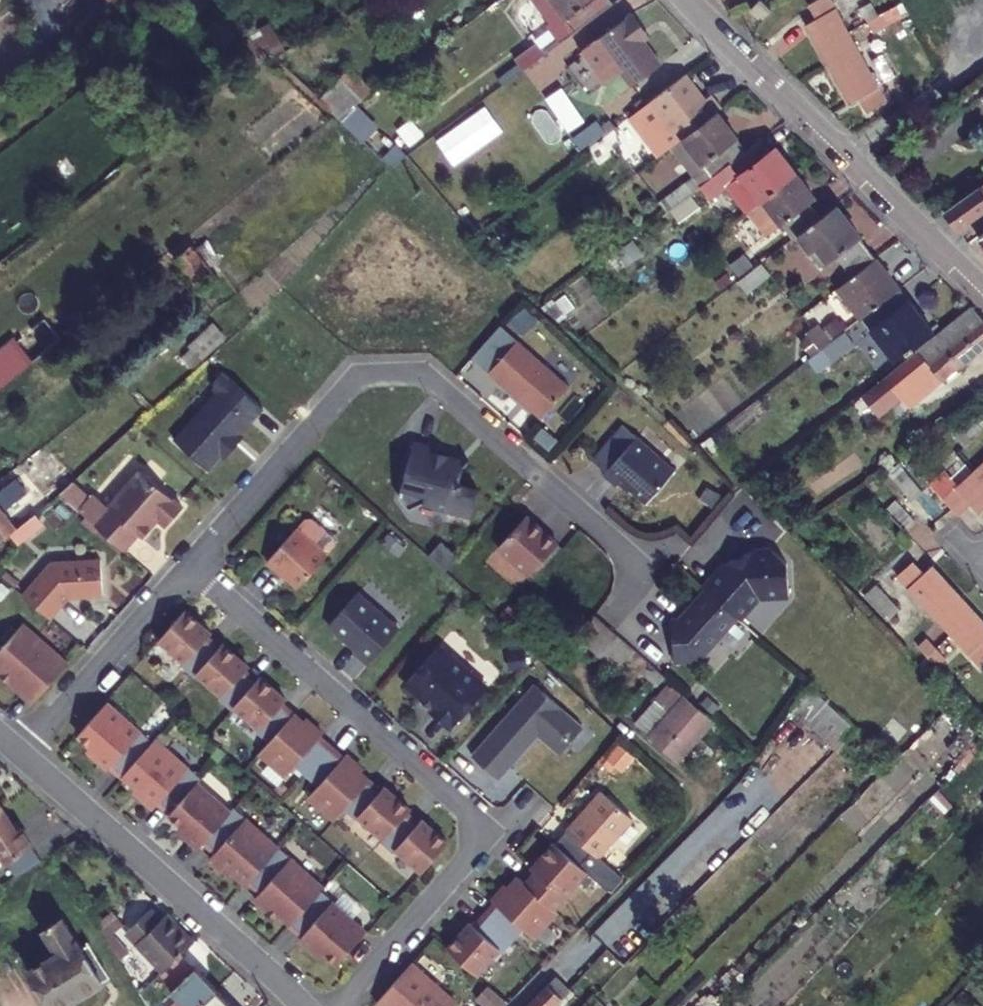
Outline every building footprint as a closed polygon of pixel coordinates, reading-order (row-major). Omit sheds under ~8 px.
[(546,19),(541,23),(550,37),(536,46),(533,41),(510,59),(521,74),(570,36),(611,4),(608,0),(534,0),(546,19)] [(751,7),(761,18),(771,8),(764,0),(758,0),(751,7)] [(827,64),(857,47),(849,32),(859,26),(877,15),(869,3),(842,19),(831,0),(818,0),(808,6),(816,20),(805,26),(827,64)] [(621,70),(632,85),(661,62),(637,31),(643,27),(632,12),(581,51),(605,82),(621,70)] [(878,35),(867,41),(879,62),(891,56),(878,35)] [(904,92),(900,85),(896,79),(881,88),(857,47),(827,64),(850,105),(862,99),(869,112),(904,92)] [(363,142),(378,127),(356,107),(373,89),(349,67),(318,100),(363,142)] [(675,136),(677,135),(713,107),(718,104),(708,90),(700,95),(684,72),(646,100),(675,136)] [(563,88),(546,98),(566,132),(583,122),(563,88)] [(713,107),(677,135),(702,166),(689,176),(681,182),(688,192),(715,172),(745,149),(713,107)] [(675,136),(664,145),(689,176),(702,166),(677,135),(675,136)] [(745,149),(715,172),(726,187),(746,213),(750,210),(759,203),(762,200),(797,174),(776,147),(771,151),(760,137),(745,149)] [(815,197),(797,174),(762,200),(759,203),(750,210),(768,233),(780,223),(792,238),(797,234),(821,215),(810,201),(815,197)] [(944,209),(959,230),(982,212),(982,182),(944,209)] [(821,215),(797,234),(810,251),(816,246),(828,261),(836,253),(854,276),(879,256),(836,203),(821,215)] [(174,258),(202,293),(218,280),(190,244),(174,258)] [(750,251),(730,262),(746,290),(766,279),(750,251)] [(879,256),(854,276),(838,288),(861,317),(862,316),(901,286),(879,256)] [(935,330),(901,286),(862,316),(896,360),(935,330)] [(972,307),(882,383),(865,397),(879,414),(922,379),(931,390),(982,346),(982,319),(972,307)] [(805,331),(820,350),(834,339),(819,320),(805,331)] [(192,368),(226,338),(214,324),(180,354),(192,368)] [(33,363),(13,338),(0,348),(0,389),(33,363)] [(519,342),(490,374),(541,420),(571,388),(519,342)] [(240,436),(263,410),(223,374),(214,383),(215,390),(218,394),(175,442),(208,472),(221,457),(240,436)] [(646,503),(675,471),(637,438),(604,476),(616,486),(621,481),(646,503)] [(420,442),(401,497),(410,510),(425,505),(472,520),(481,494),(462,488),(468,470),(461,462),(436,453),(437,448),(420,442)] [(943,497),(959,513),(970,503),(980,513),(982,510),(982,460),(943,497)] [(903,472),(892,481),(911,501),(921,491),(903,472)] [(72,486),(60,497),(123,553),(137,537),(141,540),(158,522),(165,528),(182,510),(141,473),(108,510),(93,497),(90,501),(72,486)] [(17,528),(0,506),(0,542),(12,533),(17,528)] [(499,549),(531,576),(559,545),(527,516),(499,549)] [(39,528),(30,518),(17,528),(12,533),(20,543),(39,528)] [(270,538),(280,545),(294,526),(284,519),(270,538)] [(296,531),(266,564),(279,575),(279,574),(298,590),(326,558),(324,556),(333,546),(333,541),(311,521),(305,522),(297,532),(296,531)] [(725,564),(704,588),(739,619),(758,598),(776,596),(791,595),(788,563),(774,549),(754,550),(744,555),(746,559),(737,563),(735,559),(725,564)] [(898,574),(940,619),(965,596),(933,564),(925,572),(914,560),(898,574)] [(49,569),(23,598),(49,622),(69,599),(78,598),(78,600),(100,599),(98,565),(49,569)] [(359,592),(400,625),(408,615),(367,582),(359,592)] [(737,618),(705,590),(678,620),(670,620),(672,663),(697,661),(737,618)] [(398,631),(357,595),(327,628),(356,653),(354,655),(367,666),(398,631)] [(940,619),(982,664),(982,616),(965,596),(940,619)] [(185,611),(158,641),(183,662),(180,664),(193,676),(195,673),(220,695),(218,698),(231,709),(233,706),(258,728),(255,731),(268,741),(257,752),(284,776),(293,764),(305,775),(317,785),(307,796),(333,819),(343,808),(355,818),(357,816),(382,838),(380,840),(393,852),(395,849),(420,871),(447,841),(420,818),(417,822),(406,812),(409,808),(383,785),(380,789),(368,779),(354,766),(356,763),(345,753),(343,756),(331,746),(319,735),(322,732),(310,722),(307,725),(293,712),(281,702),(285,698),(259,676),(255,680),(244,669),(247,666),(221,643),(218,646),(207,637),(210,633),(185,611)] [(32,702),(67,663),(22,623),(0,649),(0,669),(11,678),(8,682),(32,702)] [(606,625),(591,642),(623,671),(631,663),(655,685),(663,676),(606,625)] [(438,647),(404,686),(421,700),(422,699),(432,708),(427,713),(449,732),(486,690),(464,670),(462,672),(452,664),(455,662),(438,647)] [(581,728),(532,685),(469,756),(496,780),(535,736),(557,755),(569,741),(581,728)] [(647,736),(673,761),(710,721),(669,686),(659,697),(672,709),(647,736)] [(834,750),(854,728),(810,688),(790,710),(834,750)] [(108,700),(79,732),(99,750),(96,754),(109,766),(110,764),(122,775),(123,774),(142,791),(140,794),(153,807),(158,802),(169,812),(168,812),(190,832),(187,837),(202,850),(207,845),(218,855),(213,860),(227,872),(229,869),(249,887),(251,885),(263,895),(258,900),(271,912),(274,910),(293,927),(292,928),(304,939),(303,941),(316,952),(320,948),(336,962),(365,930),(320,890),(323,887),(278,847),(234,808),(231,810),(230,809),(198,780),(200,778),(155,737),(153,740),(108,700)] [(617,745),(606,757),(620,770),(631,757),(617,745)] [(629,820),(598,793),(564,832),(595,859),(629,820)] [(6,810),(0,813),(0,853),(6,864),(33,849),(23,832),(19,834),(6,810)] [(551,911),(584,873),(551,844),(528,871),(532,874),(522,885),(514,878),(501,893),(498,890),(488,902),(491,905),(470,927),(467,923),(443,950),(474,978),(497,952),(499,954),(520,930),(532,940),(554,914),(551,911)] [(163,975),(196,944),(169,916),(162,922),(151,911),(125,936),(163,975)] [(45,931),(58,954),(31,970),(53,1005),(68,1005),(105,983),(92,963),(100,957),(92,944),(85,949),(66,918),(45,931)] [(200,969),(187,956),(164,979),(175,991),(161,1005),(162,1005),(234,1005),(200,969)] [(100,957),(92,963),(105,983),(113,978),(100,957)] [(375,1001),(381,1005),(452,1005),(454,1003),(409,963),(375,1001)] [(555,976),(525,1005),(553,1005),(569,989),(555,976)] [(488,993),(477,1003),(480,1005),(503,1005),(488,993)]
